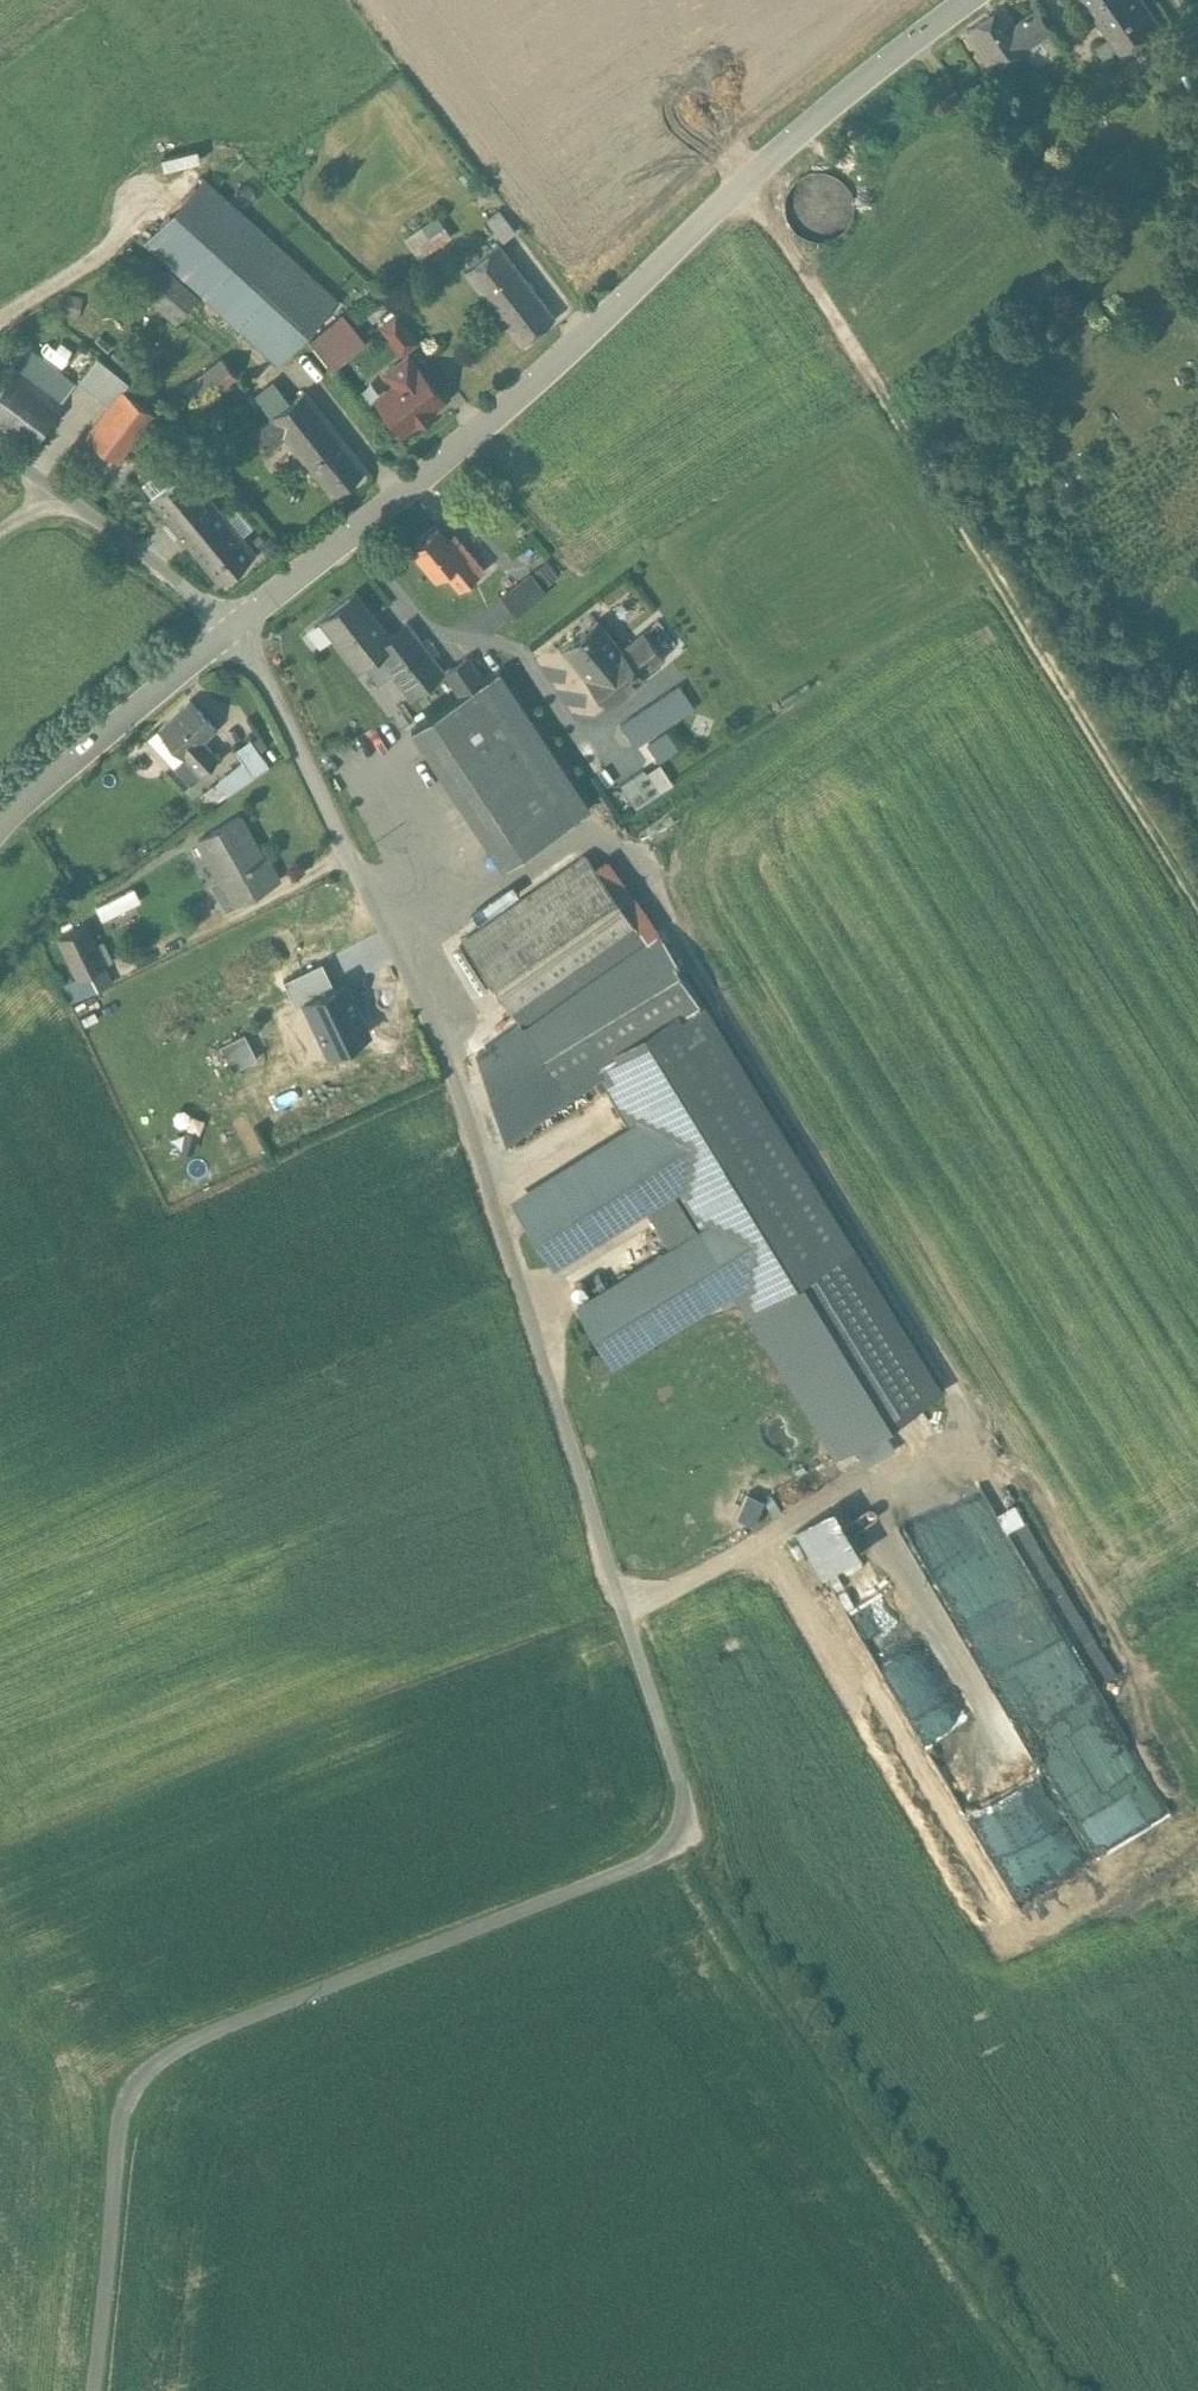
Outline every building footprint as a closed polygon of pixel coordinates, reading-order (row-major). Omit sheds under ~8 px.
[(1097,17),(1121,0),(1085,0),(1097,17)] [(1097,17),(1111,37),(1119,48),(1122,52),(1160,25),(1143,0),(1121,0),(1097,17)] [(1017,24),(1004,5),(970,28),(998,69),(1027,48),(1032,46),(1017,24)] [(1038,8),(1017,24),(1032,46),(1054,30),(1038,8)] [(1032,46),(1027,48),(1041,67),(1067,49),(1054,30),(1032,46)] [(1119,48),(1111,37),(1098,47),(1106,57),(1119,48)] [(974,113),(957,90),(946,98),(962,121),(974,113)] [(196,196),(145,245),(159,258),(210,209),(196,196)] [(335,248),(285,199),(258,227),(308,276),(335,248)] [(330,320),(210,209),(159,258),(277,364),(292,351),(308,338),(330,320)] [(515,232),(501,211),(488,219),(502,241),(515,232)] [(407,237),(421,257),(453,234),(439,215),(407,237)] [(497,243),(463,268),(478,289),(512,263),(497,243)] [(512,263),(478,289),(518,341),(552,315),(512,263)] [(211,326),(221,315),(215,309),(201,325),(209,332),(200,341),(206,347),(197,357),(207,366),(221,356),(222,358),(232,345),(211,326)] [(331,321),(330,320),(308,338),(332,368),(364,343),(341,314),(331,321)] [(243,334),(221,315),(211,326),(232,345),(243,334)] [(416,341),(395,315),(381,326),(402,352),(416,341)] [(32,445),(77,386),(26,348),(0,383),(0,420),(32,445)] [(417,368),(407,355),(385,372),(396,384),(377,400),(401,430),(415,419),(417,422),(430,412),(427,410),(442,398),(418,368),(417,368)] [(207,366),(182,385),(198,405),(236,376),(222,358),(221,356),(207,366)] [(110,402),(120,388),(128,378),(102,357),(84,381),(110,402)] [(110,402),(85,436),(116,460),(152,411),(120,388),(110,402)] [(303,390),(251,431),(266,451),(286,435),(296,449),(329,423),(303,390)] [(329,423),(296,449),(331,493),(364,467),(329,423)] [(229,522),(185,469),(149,499),(194,553),(229,522)] [(229,522),(194,553),(218,582),(255,552),(229,522)] [(483,568),(453,532),(447,537),(437,525),(409,548),(435,578),(443,571),(458,589),(483,568)] [(531,573),(501,597),(516,615),(545,592),(531,573)] [(389,635),(355,591),(320,619),(359,669),(365,664),(380,684),(394,673),(412,696),(445,670),(407,621),(389,635)] [(584,678),(620,651),(597,620),(562,648),(584,678)] [(620,651),(584,678),(606,707),(643,679),(639,674),(662,657),(660,654),(675,643),(659,622),(620,651)] [(482,680),(466,656),(445,670),(460,694),(482,680)] [(561,799),(483,680),(482,680),(460,694),(411,727),(490,846),(561,799)] [(677,684),(620,725),(633,744),(654,730),(651,726),(688,700),(677,684)] [(190,700),(158,729),(184,757),(185,757),(201,774),(219,758),(202,740),(216,728),(190,700)] [(648,738),(659,758),(679,748),(669,728),(648,738)] [(268,764),(250,739),(235,750),(243,761),(244,761),(253,775),(268,764)] [(235,750),(224,758),(232,770),(243,761),(235,750)] [(232,770),(219,779),(229,792),(253,775),(244,761),(243,761),(232,770)] [(659,792),(644,768),(620,784),(634,811),(659,792)] [(239,815),(197,838),(220,880),(228,876),(241,899),(279,879),(268,858),(264,860),(239,815)] [(585,854),(508,909),(502,900),(458,930),(519,1018),(525,1026),(645,941),(593,865),(585,854)] [(853,1249),(644,908),(642,909),(604,857),(593,865),(645,941),(525,1026),(566,1087),(573,1083),(612,1146),(520,1202),(557,1264),(652,1205),(675,1241),(580,1300),(617,1361),(721,1297),(726,1305),(743,1295),(752,1310),(853,1249)] [(134,907),(117,915),(131,945),(148,937),(134,907)] [(57,941),(76,980),(87,975),(108,965),(88,926),(57,941)] [(322,960),(283,979),(295,1006),(302,1003),(326,1053),(371,1032),(346,979),(334,985),(322,960)] [(87,975),(76,980),(62,987),(70,1003),(94,991),(87,975)] [(475,1048),(501,1131),(566,1087),(525,1026),(519,1018),(475,1048)] [(221,1045),(233,1070),(256,1059),(244,1034),(221,1045)] [(755,1519),(765,1496),(750,1488),(739,1511),(755,1519)] [(836,1503),(797,1525),(824,1573),(863,1550),(836,1503)] [(1086,1659),(1112,1661),(1017,1503),(1006,1510),(1004,1542),(995,1547),(979,1546),(969,1552),(968,1562),(956,1543),(970,1543),(982,1536),(984,1511),(979,1514),(978,1525),(966,1524),(959,1511),(934,1526),(934,1533),(964,1584),(982,1585),(981,1598),(1001,1599),(1012,1617),(1011,1632),(1033,1633),(1052,1622),(1063,1640),(1074,1640),(1086,1659)] [(1048,1845),(1070,1840),(1066,1820),(1043,1825),(1048,1845)] [(1115,1880),(1126,1875),(1115,1849),(1104,1854),(1115,1880)] [(1042,1864),(1025,1875),(1035,1892),(1052,1881),(1042,1864)]
